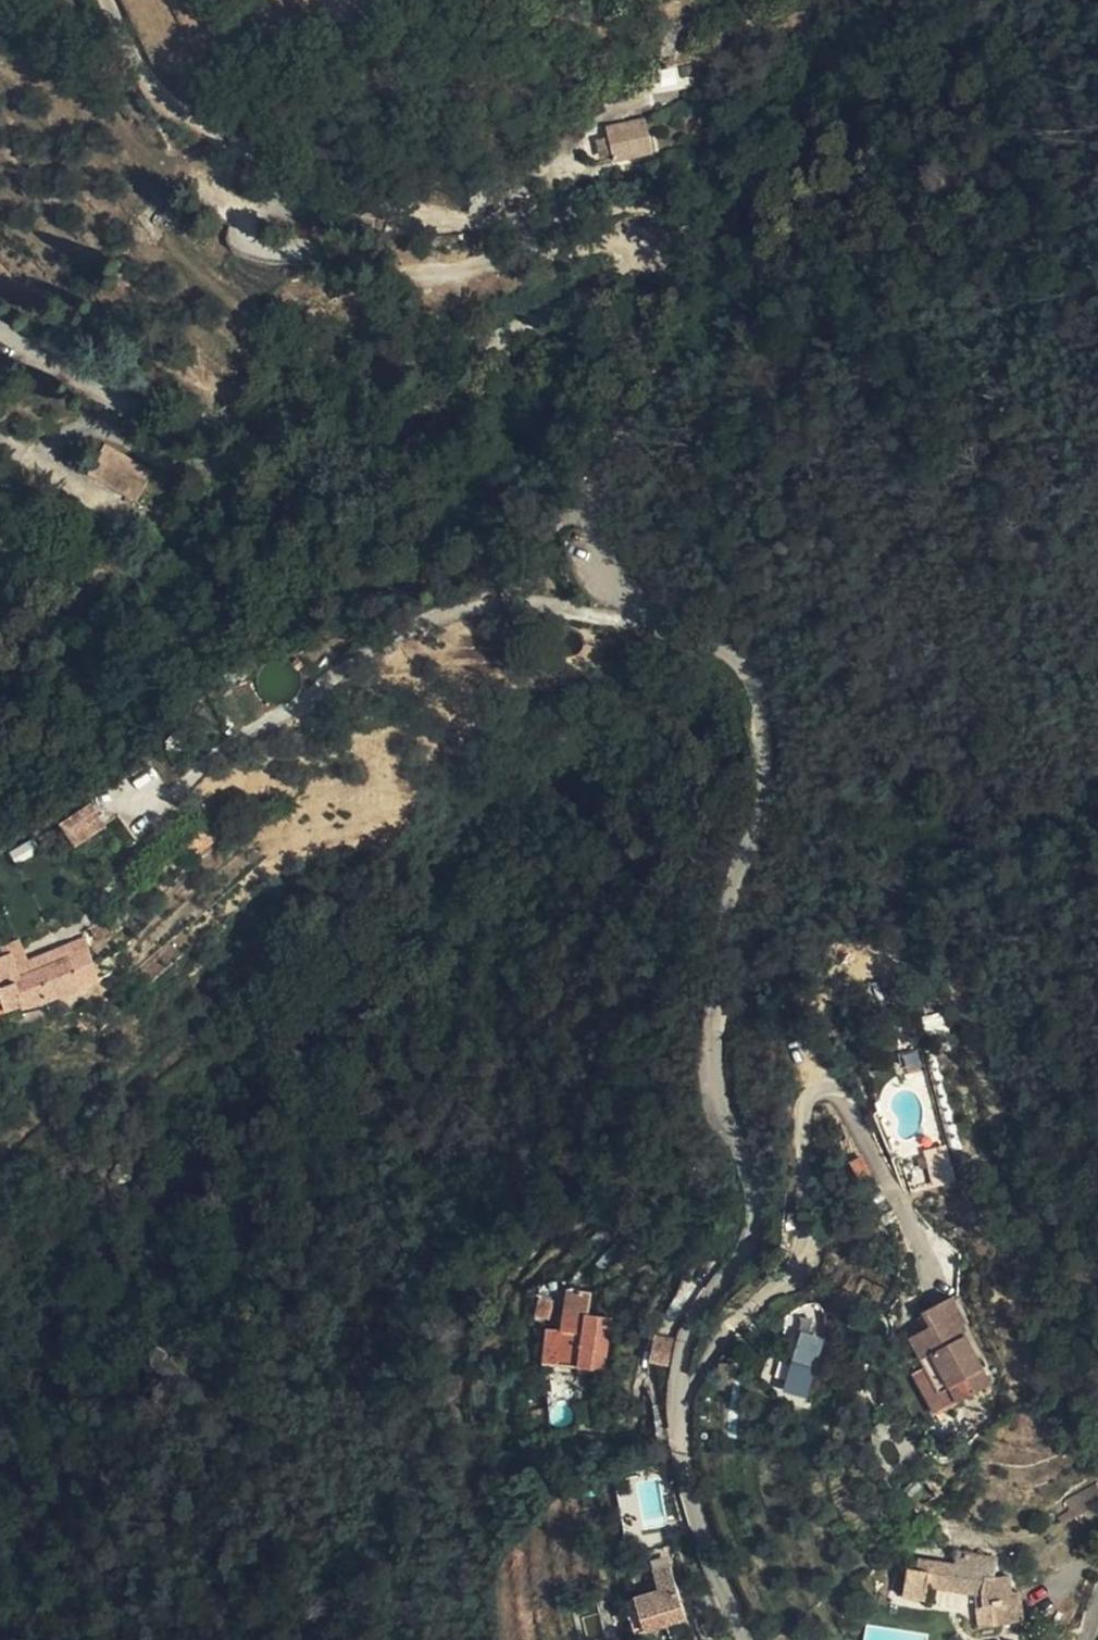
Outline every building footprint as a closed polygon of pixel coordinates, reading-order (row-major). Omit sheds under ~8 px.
[(653,117),(633,122),(636,135),(623,139),(627,157),(662,147),(653,117)] [(109,446),(90,474),(135,508),(154,477),(109,446)] [(103,810),(126,798),(118,784),(95,796),(103,810)] [(91,804),(58,822),(72,848),(105,829),(91,804)] [(39,847),(62,834),(54,819),(31,831),(39,847)] [(16,936),(10,938),(8,932),(0,935),(0,969),(14,965),(11,956),(23,951),(16,936)] [(27,932),(16,936),(23,951),(11,956),(14,965),(35,958),(27,932)] [(35,958),(14,965),(24,997),(73,983),(93,971),(84,942),(35,958)] [(24,997),(14,965),(0,969),(0,1003),(24,997)] [(941,1011),(920,1016),(925,1034),(946,1028),(941,1011)] [(549,1301),(564,1304),(569,1304),(572,1279),(552,1276),(549,1301)] [(581,1318),(578,1355),(625,1359),(628,1305),(607,1304),(608,1281),(585,1278),(581,1318)] [(966,1389),(976,1403),(1007,1384),(974,1327),(978,1323),(964,1300),(938,1316),(947,1329),(926,1341),(942,1369),(957,1395),(966,1389)] [(560,1353),(578,1355),(581,1318),(563,1317),(560,1353)] [(671,1357),(682,1331),(661,1319),(649,1346),(671,1357)] [(800,1329),(781,1391),(805,1398),(823,1337),(800,1329)] [(836,1349),(834,1357),(852,1363),(855,1355),(836,1349)] [(852,1363),(834,1357),(826,1385),(845,1389),(852,1363)] [(955,1416),(976,1403),(966,1389),(957,1395),(942,1369),(930,1378),(955,1416)] [(976,1556),(936,1549),(933,1563),(940,1564),(934,1595),(951,1597),(952,1583),(1002,1590),(1002,1600),(1014,1599),(1013,1618),(1039,1620),(1041,1593),(1032,1592),(1033,1569),(1018,1568),(1019,1551),(978,1545),(976,1556)] [(669,1618),(680,1614),(691,1610),(704,1607),(690,1560),(647,1572),(655,1606),(665,1603),(669,1618)] [(691,1610),(680,1614),(687,1634),(697,1630),(691,1610)]
